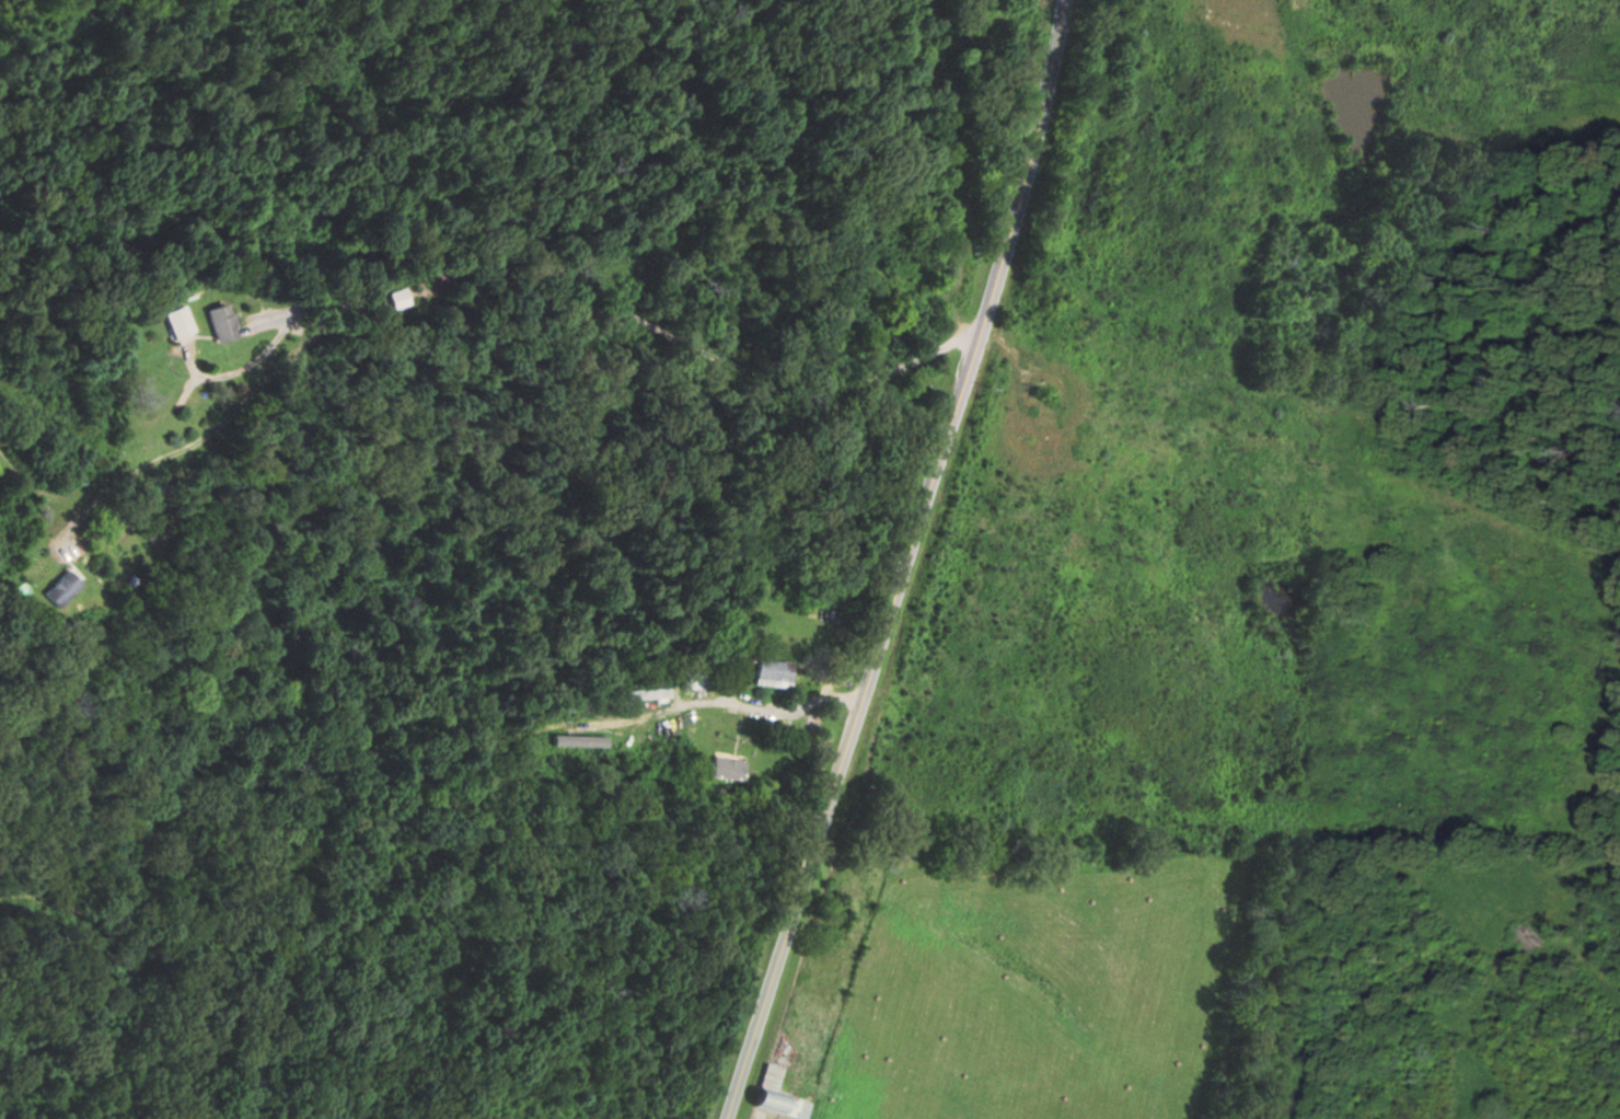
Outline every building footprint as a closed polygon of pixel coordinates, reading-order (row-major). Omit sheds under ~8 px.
[(212,309),(221,342),(243,336),(233,303),(212,309)] [(201,334),(187,304),(168,313),(182,343),(201,334)] [(87,584),(73,569),(46,592),(60,608),(87,584)] [(794,660),(759,660),(759,687),(794,687),(794,660)] [(713,775),(746,782),(749,762),(716,756),(713,775)] [(788,1068),(771,1063),(759,1106),(807,1118),(814,1118),(818,1102),(782,1092),(788,1068)]
